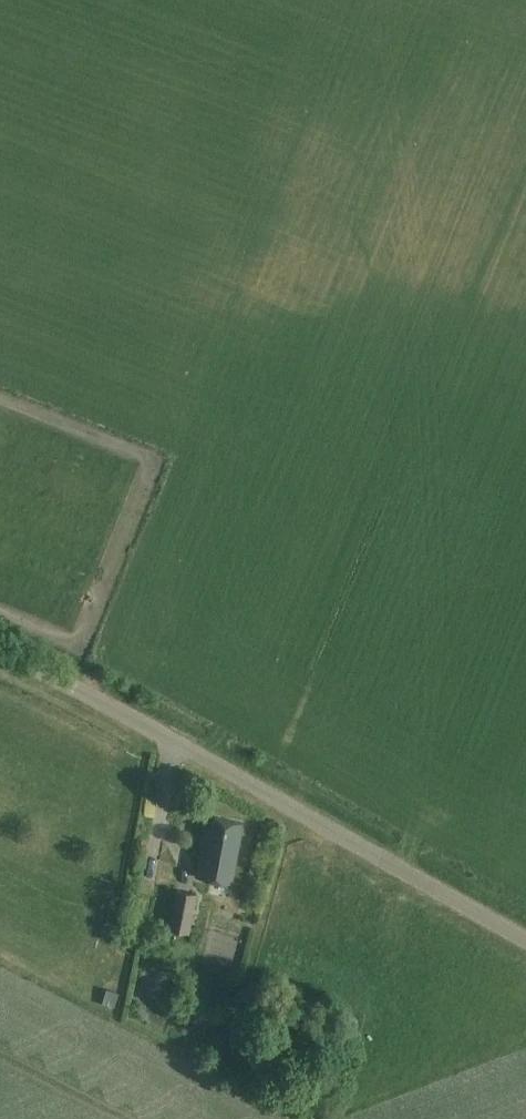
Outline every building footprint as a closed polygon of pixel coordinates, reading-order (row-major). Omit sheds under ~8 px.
[(243,822),(215,817),(212,829),(205,828),(196,878),(233,885),(243,831),(241,831),(243,822)] [(197,893),(176,889),(169,930),(190,933),(197,893)]
